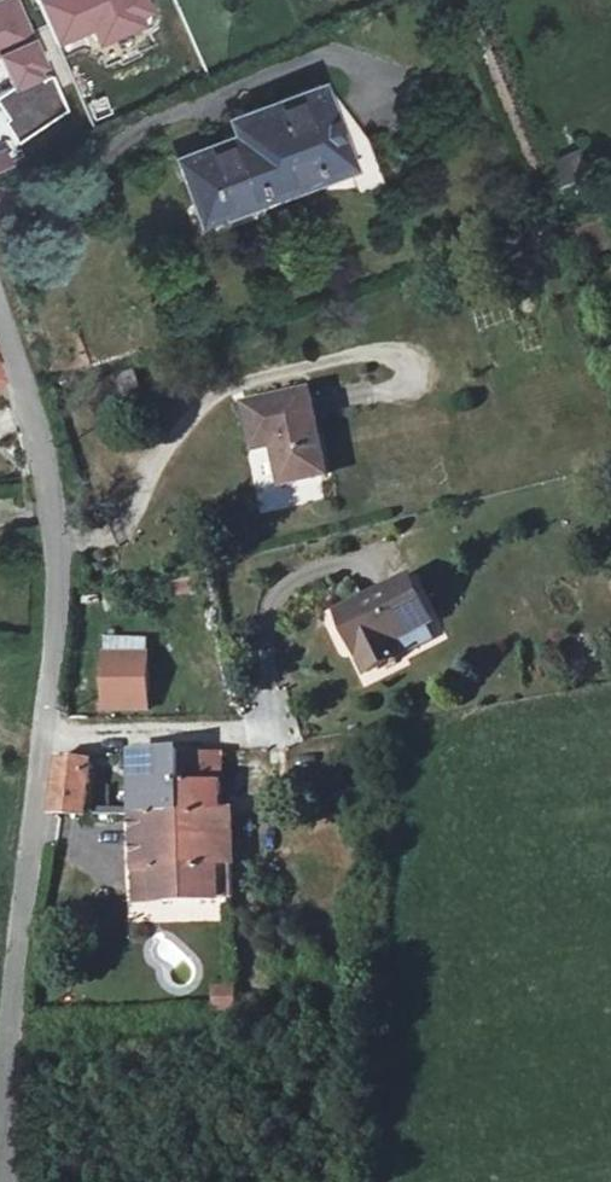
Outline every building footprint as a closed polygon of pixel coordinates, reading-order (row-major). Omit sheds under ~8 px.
[(0,0),(0,58),(1,57),(17,93),(48,81),(44,74),(53,70),(19,0),(0,0)] [(61,50),(93,35),(102,50),(148,30),(144,21),(157,16),(151,0),(40,0),(61,50)] [(344,159),(316,76),(237,100),(245,126),(172,152),(185,199),(207,191),(211,205),(344,159)] [(0,150),(0,174),(15,167),(6,147),(0,150)] [(581,152),(557,158),(563,186),(587,180),(581,152)] [(318,470),(303,382),(238,394),(245,438),(265,434),(274,479),(318,470)] [(409,621),(394,571),(315,591),(335,660),(370,651),(366,634),(409,621)] [(104,681),(135,670),(136,640),(83,642),(86,681),(104,681)] [(139,669),(135,670),(104,681),(102,715),(137,711),(139,669)] [(104,681),(86,681),(85,717),(102,715),(104,681)] [(135,814),(185,814),(183,751),(132,752),(133,814),(135,814)] [(187,869),(234,868),(233,751),(183,751),(185,814),(187,869)] [(86,760),(56,758),(49,807),(80,809),(86,760)] [(137,903),(234,900),(234,868),(187,869),(185,814),(135,814),(137,903)]
